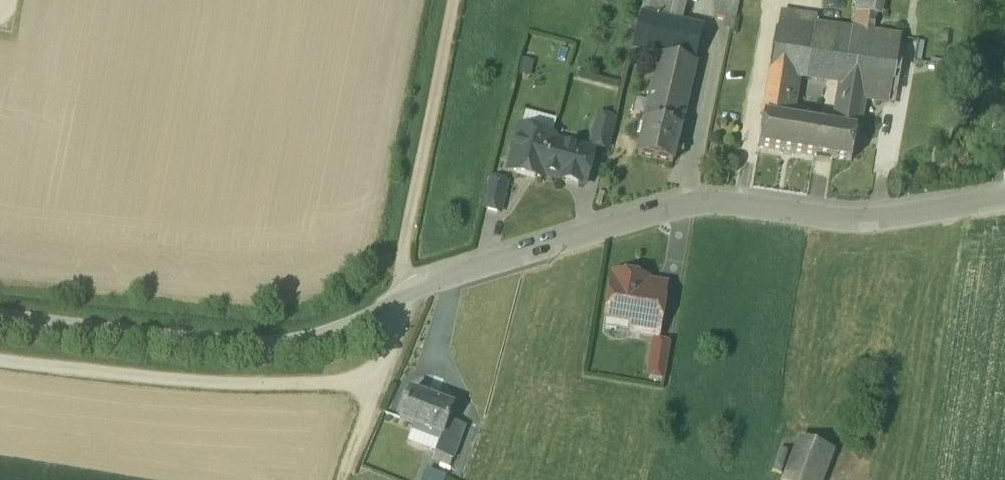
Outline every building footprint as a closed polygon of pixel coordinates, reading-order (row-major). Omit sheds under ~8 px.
[(642,15),(669,21),(674,0),(646,0),(642,15)] [(712,16),(734,21),(737,9),(738,0),(716,0),(712,16)] [(854,13),(874,15),(877,0),(857,0),(854,13)] [(669,21),(642,15),(632,50),(661,57),(660,58),(679,63),(685,36),(688,26),(669,21)] [(813,27),(779,22),(765,106),(788,110),(793,79),(794,74),(798,75),(805,75),(813,27)] [(703,30),(688,26),(685,36),(700,39),(703,30)] [(851,32),(813,27),(805,75),(844,81),(851,32)] [(872,35),(851,32),(844,81),(864,83),(886,87),(895,73),(867,68),(872,35)] [(901,39),(872,35),(867,68),(895,73),(901,39)] [(679,63),(660,58),(649,107),(683,114),(700,39),(685,36),(679,63)] [(844,81),(836,128),(820,125),(815,155),(851,160),(861,99),(864,83),(844,81)] [(886,87),(864,83),(861,99),(884,103),(886,87)] [(788,110),(765,106),(764,116),(786,120),(788,110)] [(683,114),(649,107),(646,121),(680,129),(683,114)] [(614,120),(599,116),(591,145),(607,149),(614,120)] [(786,120),(764,116),(759,145),(815,155),(820,125),(786,120)] [(680,129),(646,121),(641,119),(637,138),(642,139),(638,156),(672,163),(676,149),(682,150),(684,139),(678,137),(680,129)] [(551,137),(521,129),(519,139),(513,142),(511,148),(515,153),(510,171),(540,179),(542,173),(550,143),(551,137)] [(593,154),(550,143),(542,173),(585,185),(593,154)] [(507,183),(492,179),(484,208),(500,212),(507,183)] [(632,277),(631,279),(613,276),(606,318),(631,322),(629,332),(657,336),(665,291),(648,288),(649,279),(632,277)] [(670,343),(654,340),(649,375),(665,378),(670,343)] [(453,407),(410,391),(400,420),(441,435),(442,436),(448,421),(453,407)] [(464,427),(448,421),(442,436),(441,435),(438,444),(455,451),(464,427)] [(800,438),(784,479),(823,479),(834,451),(800,438)] [(455,451),(438,444),(435,453),(452,459),(455,451)]
